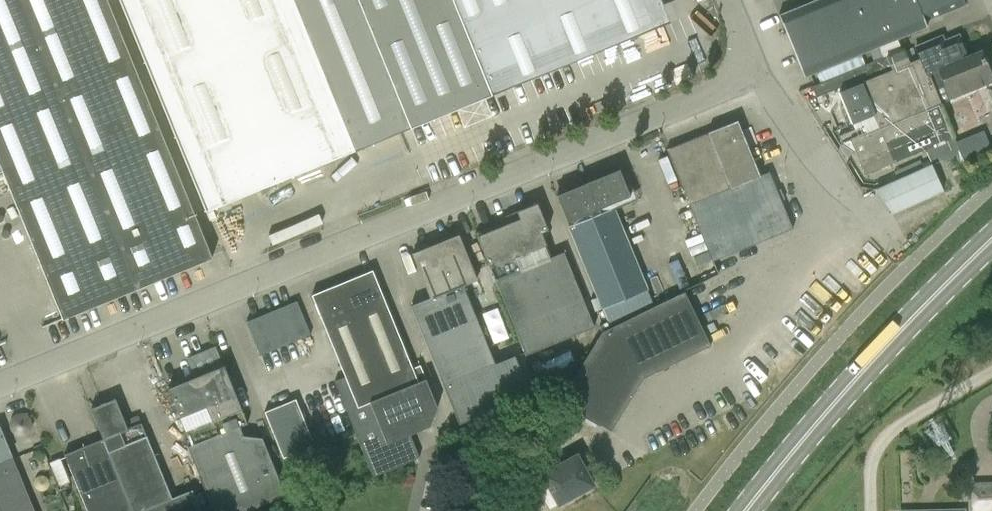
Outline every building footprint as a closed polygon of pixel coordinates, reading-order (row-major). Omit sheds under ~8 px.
[(63,319),(212,258),(107,0),(0,0),(0,165),(63,319)] [(206,214),(354,150),(293,0),(119,0),(206,214)] [(354,150),(510,87),(487,31),(562,0),(293,0),(354,150)] [(779,15),(805,77),(884,45),(927,26),(924,21),(966,5),(964,0),(815,0),(779,15)] [(915,46),(920,58),(926,74),(929,73),(939,69),(968,57),(966,55),(968,55),(959,34),(945,40),(942,35),(915,46)] [(865,174),(925,149),(931,164),(960,153),(963,159),(990,147),(984,131),(957,142),(929,73),(926,74),(920,58),(917,60),(913,47),(905,51),(904,48),(812,86),(817,96),(892,66),(888,56),(898,52),(904,65),(840,91),(853,123),(874,115),(876,120),(839,135),(842,143),(844,142),(855,150),(865,174)] [(968,55),(966,55),(968,57),(939,69),(951,98),(991,81),(991,78),(981,51),(968,56),(968,55)] [(737,121),(708,133),(667,149),(712,260),(792,229),(769,172),(760,176),(737,121)] [(877,190),(893,213),(944,190),(933,164),(877,190)] [(567,222),(566,222),(602,309),(648,290),(614,209),(632,202),(619,170),(556,196),(567,222)] [(476,233),(478,236),(490,268),(491,267),(496,280),(526,355),(594,327),(564,252),(551,257),(541,233),(548,230),(537,204),(517,211),(520,219),(508,224),(507,221),(476,233)] [(530,395),(514,356),(495,364),(463,285),(477,280),(458,235),(413,254),(431,298),(411,306),(459,424),(530,395)] [(312,295),(345,377),(358,408),(371,402),(387,442),(410,433),(430,426),(438,408),(420,365),(413,368),(373,270),(312,295)] [(601,331),(559,399),(610,431),(643,378),(710,346),(684,291),(601,331)] [(311,335),(297,301),(247,322),(261,355),(311,335)] [(224,366),(169,388),(192,445),(188,447),(214,510),(247,510),(285,495),(262,438),(243,436),(239,426),(247,423),(224,366)] [(358,408),(345,377),(335,381),(374,475),(419,457),(410,433),(387,442),(371,402),(358,408)] [(284,457),(315,444),(296,398),(264,411),(284,457)] [(124,421),(115,399),(91,409),(103,439),(101,440),(131,510),(201,510),(192,490),(172,498),(141,423),(138,415),(124,421)] [(17,415),(17,431),(32,431),(31,414),(17,415)] [(952,426),(936,434),(943,450),(960,443),(952,426)] [(10,455),(0,430),(0,510),(33,510),(10,455)] [(101,440),(65,455),(88,510),(131,510),(101,440)] [(557,503),(592,484),(585,471),(587,470),(580,458),(578,459),(576,455),(542,473),(539,468),(527,475),(534,488),(545,482),(557,503)] [(971,482),(971,510),(991,510),(991,482),(971,482)]
